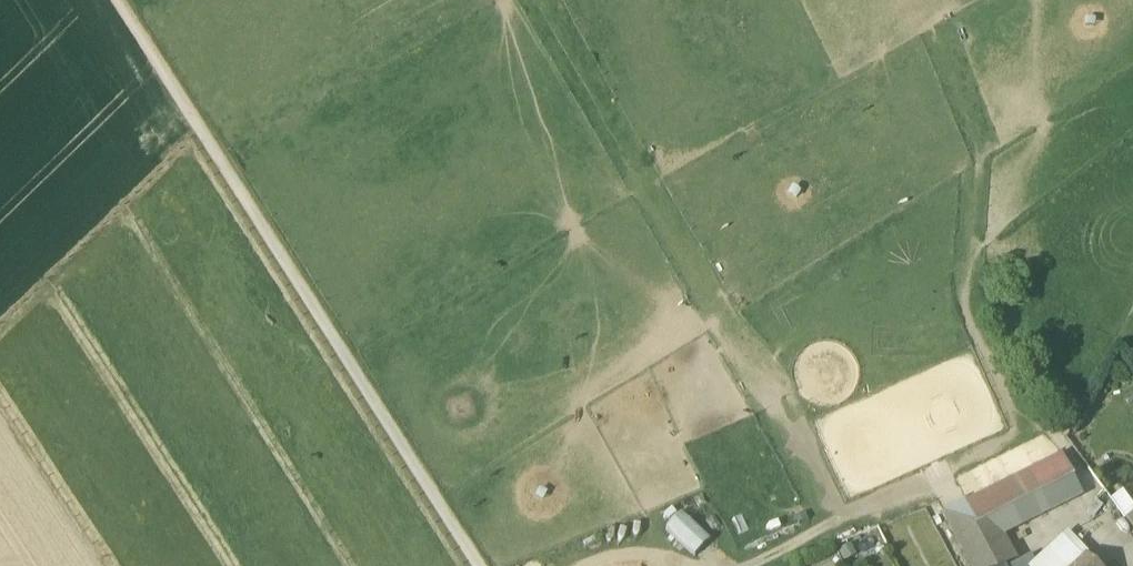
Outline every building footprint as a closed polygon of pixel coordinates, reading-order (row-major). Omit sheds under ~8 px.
[(971,565),(1004,565),(1015,560),(1002,535),(1082,495),(1062,455),(944,514),(971,565)] [(1132,517),(1132,506),(1123,492),(1111,500),(1127,522),(1132,517)] [(684,512),(666,530),(693,558),(711,540),(684,512)] [(1034,563),(1036,565),(1076,565),(1086,556),(1088,555),(1067,532),(1034,563)] [(1034,563),(1031,556),(1011,565),(1036,565),(1034,563)] [(1086,556),(1076,565),(1096,565),(1086,556)]
